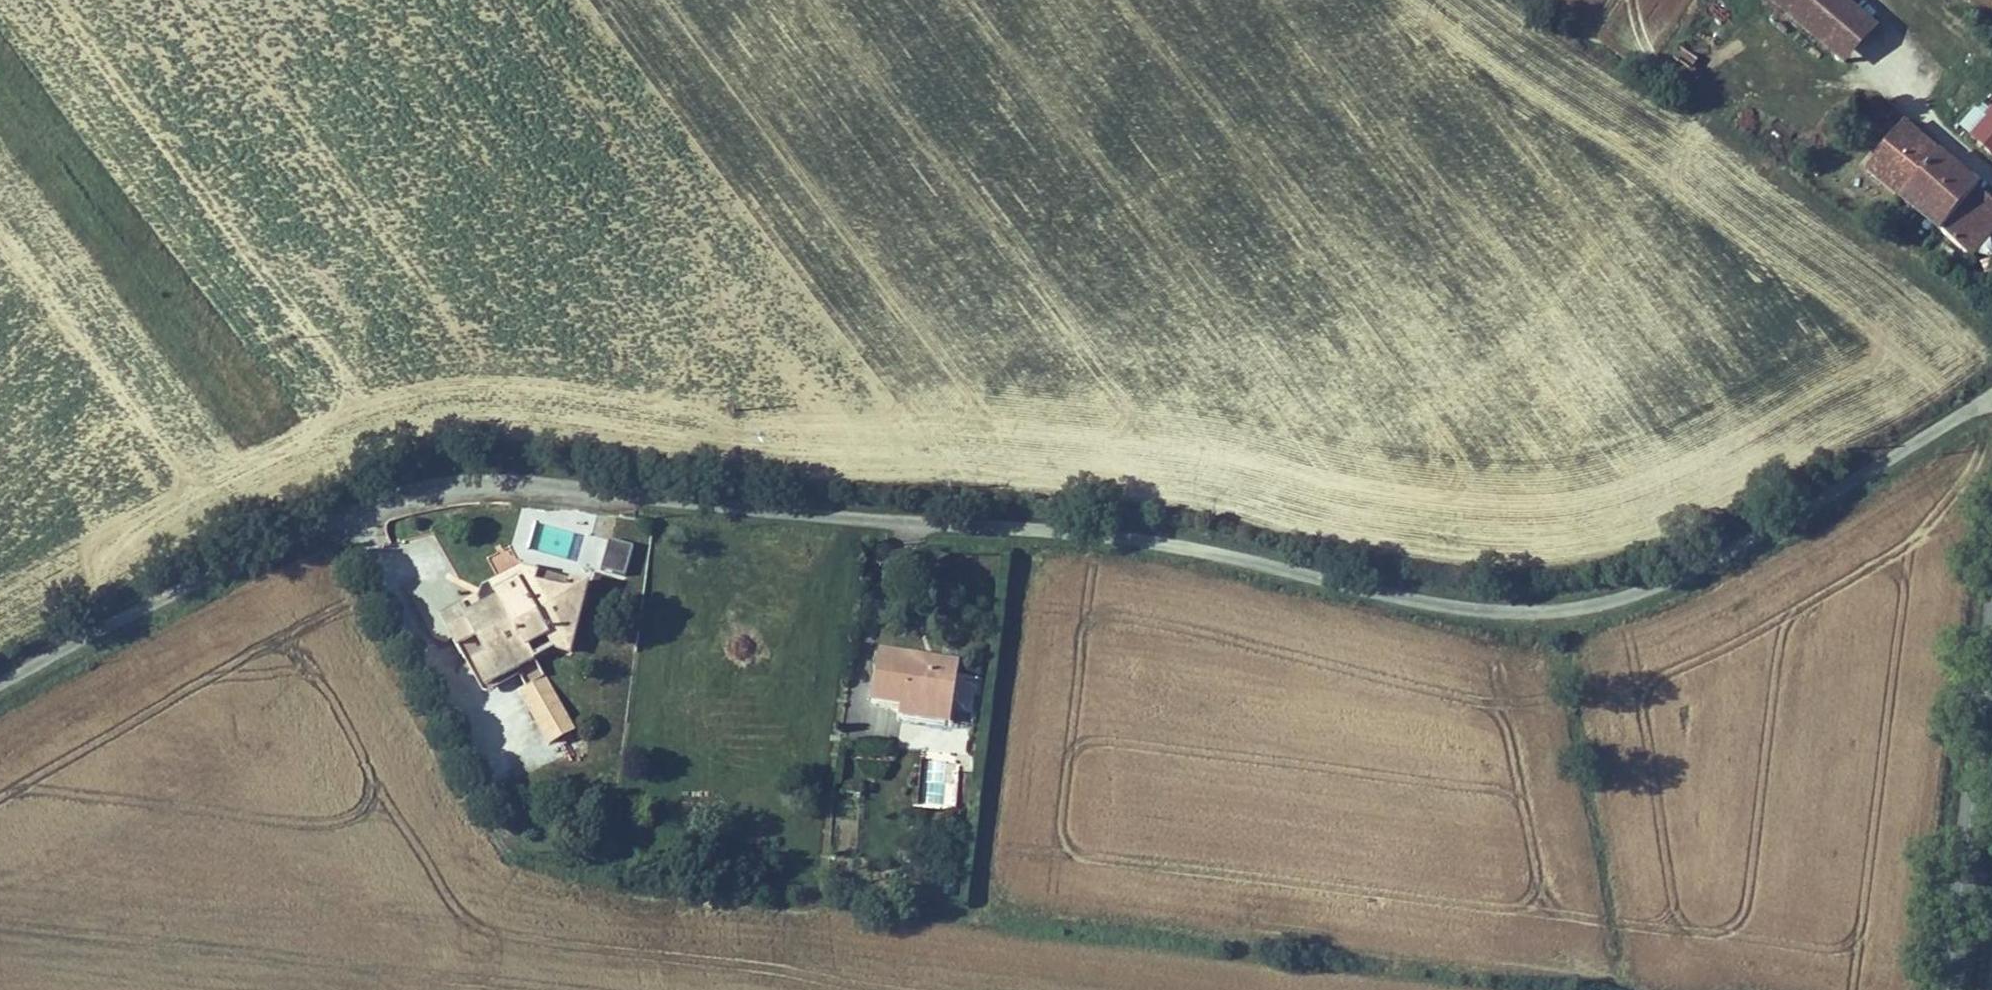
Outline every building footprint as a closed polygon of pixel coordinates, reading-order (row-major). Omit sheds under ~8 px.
[(1964,128),(1991,152),(1991,97),(1964,128)] [(1889,127),(1894,121),(1877,108),(1869,118),(1876,123),(1879,119),(1889,127)] [(1901,117),(1861,164),(1969,256),(1991,229),(1991,194),(1901,117)] [(585,536),(577,565),(600,571),(607,542),(585,536)] [(603,569),(626,573),(632,543),(609,538),(603,569)] [(497,572),(516,562),(509,547),(489,557),(497,572)] [(464,605),(444,615),(466,655),(472,651),(489,683),(517,667),(535,657),(535,656),(529,646),(552,636),(554,630),(557,631),(569,592),(535,583),(539,569),(523,564),(519,579),(510,585),(504,575),(482,586),(487,594),(483,596),(488,605),(470,615),(464,605)] [(523,564),(504,575),(510,585),(519,579),(523,564)] [(552,636),(529,646),(535,656),(551,648),(573,652),(590,583),(572,579),(569,592),(557,631),(554,630),(552,636)] [(887,648),(882,699),(911,702),(958,706),(962,665),(932,662),(933,653),(887,648)] [(932,662),(962,665),(963,656),(933,653),(932,662)] [(535,657),(517,667),(527,686),(546,676),(535,657)] [(958,706),(911,702),(910,713),(957,718),(958,706)] [(949,807),(951,760),(923,759),(920,806),(949,807)]
